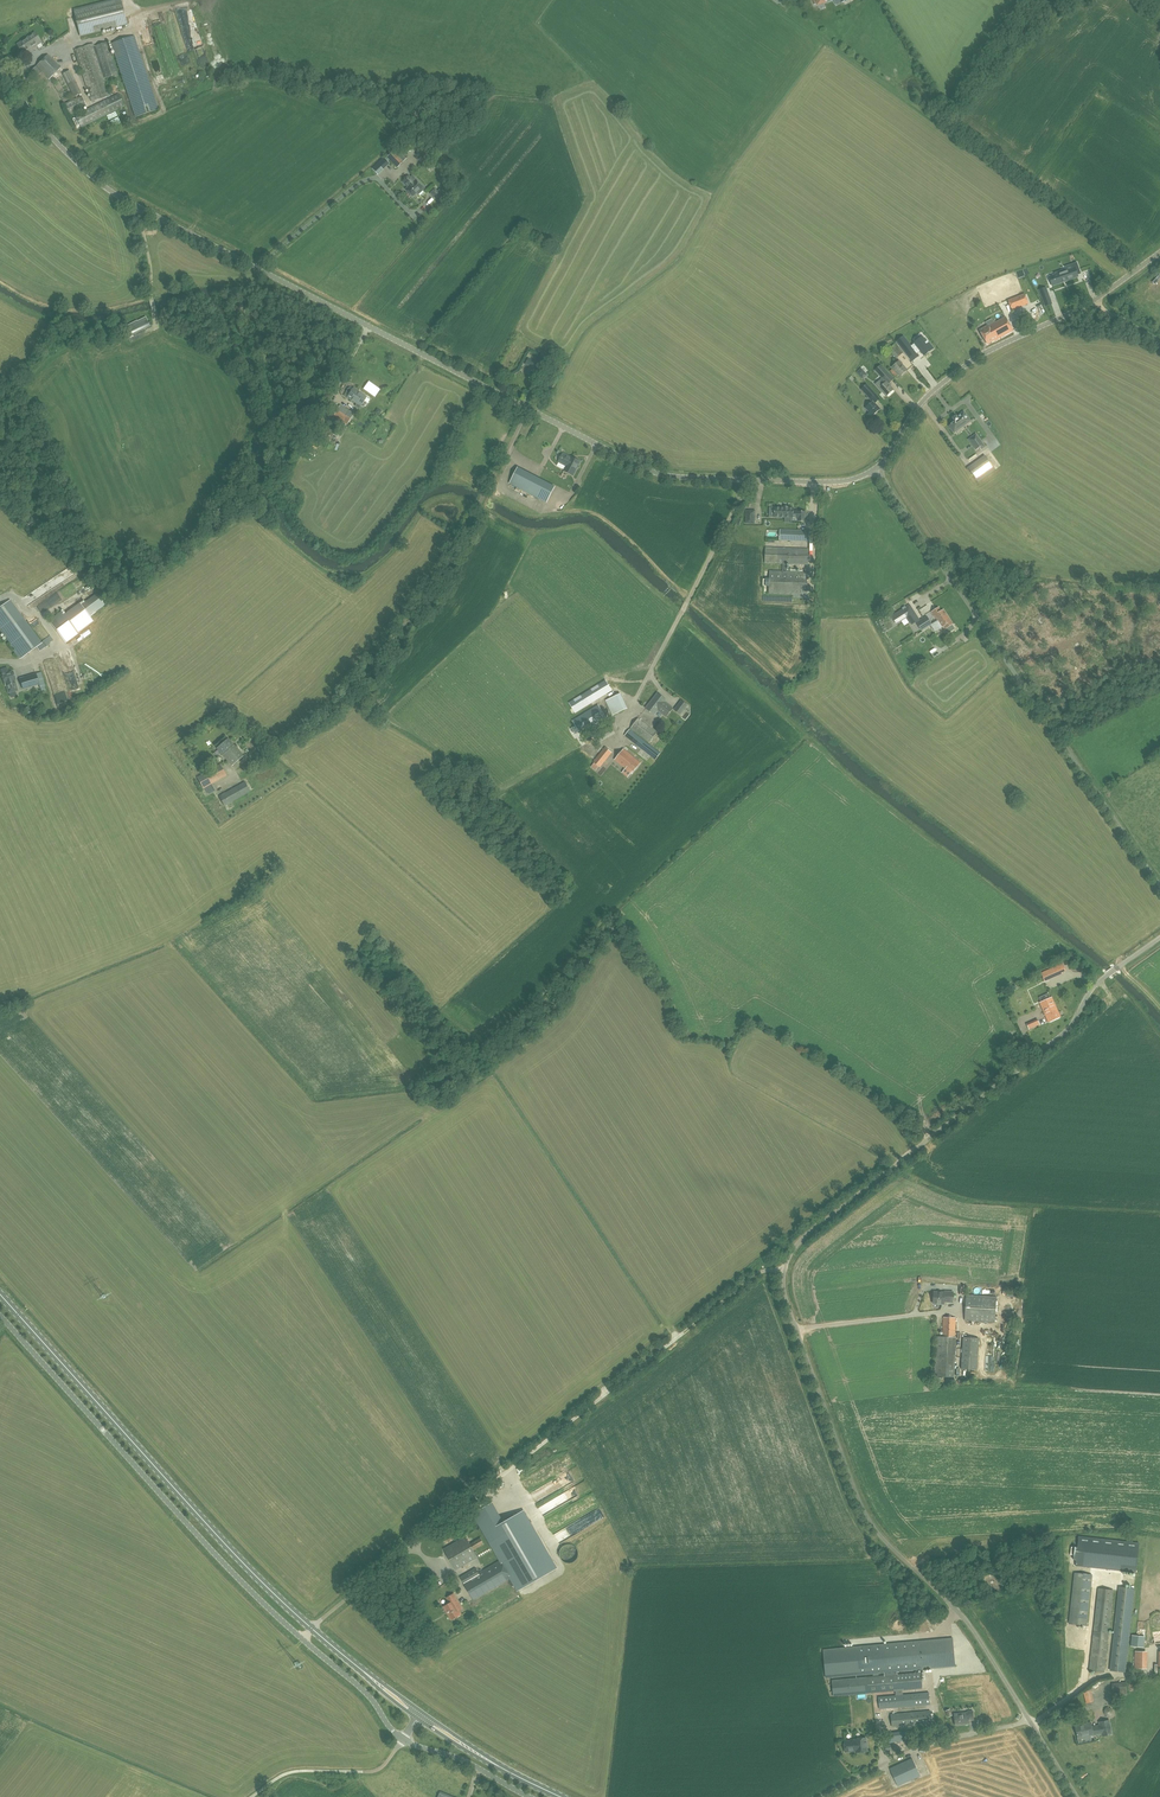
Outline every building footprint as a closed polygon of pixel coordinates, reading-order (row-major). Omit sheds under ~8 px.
[(127,24),(121,0),(119,0),(74,11),(80,36),(127,24)] [(31,45),(34,49),(38,47),(36,44),(41,41),(35,33),(26,39),(30,46),(31,45)] [(159,110),(135,36),(111,44),(135,118),(159,110)] [(30,46),(26,39),(17,45),(23,53),(29,49),(31,52),(34,49),(31,45),(30,46)] [(96,46),(106,78),(119,73),(108,42),(96,46)] [(93,44),(75,50),(92,102),(111,95),(93,44)] [(49,79),(61,68),(48,54),(30,72),(36,78),(42,72),(49,79)] [(74,82),(77,80),(72,70),(64,74),(74,92),(78,90),(74,82)] [(119,94),(106,100),(75,115),(82,127),(112,112),(125,106),(119,94)] [(82,96),(64,104),(70,115),(87,107),(82,96)] [(397,167),(398,167),(403,162),(408,157),(402,151),(399,153),(395,149),(393,151),(387,157),(394,165),(397,167)] [(420,159),(425,165),(429,161),(428,159),(424,155),(420,159)] [(378,174),(389,164),(383,158),(373,167),(378,174)] [(410,178),(409,176),(403,182),(408,187),(416,180),(412,176),(410,178)] [(416,180),(406,189),(413,196),(417,192),(419,194),(424,189),(421,186),(416,181),(417,181),(416,180)] [(1053,275),(1051,276),(1054,283),(1075,277),(1074,274),(1078,272),(1076,266),(1069,268),(1070,270),(1064,272),(1063,271),(1053,274),(1053,275)] [(1049,296),(1046,288),(1039,290),(1042,298),(1049,296)] [(1025,293),(1008,300),(1012,309),(1028,303),(1025,293)] [(137,320),(127,326),(132,335),(150,326),(147,320),(146,317),(137,321),(137,320)] [(996,340),(1013,331),(1005,317),(988,326),(988,325),(980,330),(988,344),(996,339),(996,340)] [(919,357),(904,337),(897,342),(913,362),(919,357)] [(923,338),(915,345),(925,357),(934,350),(928,342),(927,343),(923,338)] [(897,358),(902,353),(896,346),(894,348),(890,351),(897,358)] [(542,352),(538,360),(547,364),(551,356),(542,352)] [(534,377),(540,365),(529,359),(526,364),(530,367),(527,373),(534,377)] [(900,376),(908,370),(899,361),(892,367),(900,376)] [(887,396),(894,390),(889,384),(894,379),(881,365),(875,371),(882,379),(876,384),(887,396)] [(875,404),(880,399),(867,384),(861,389),(875,404)] [(356,391),(357,390),(354,388),(353,389),(353,388),(352,389),(351,388),(350,388),(349,388),(348,389),(346,391),(350,393),(347,398),(354,402),(357,397),(354,395),(357,391),(356,391)] [(366,397),(357,391),(354,395),(357,397),(354,402),(357,404),(355,407),(359,409),(360,407),(361,407),(363,408),(366,403),(364,401),(366,397)] [(328,404),(333,394),(328,392),(323,401),(328,404)] [(872,402),(866,408),(870,412),(868,414),(870,417),(872,415),(873,416),(880,409),(872,402)] [(327,416),(328,413),(326,412),(327,409),(316,403),(313,409),(327,416)] [(347,425),(354,413),(340,405),(333,416),(347,425)] [(949,426),(954,433),(970,421),(969,419),(969,418),(968,416),(967,416),(967,415),(966,414),(965,414),(964,412),(957,417),(956,416),(952,418),(955,422),(949,426)] [(325,420),(321,417),(320,416),(315,426),(321,428),(325,420)] [(341,436),(344,429),(335,424),(333,428),(336,430),(335,432),(341,436)] [(976,450),(983,445),(978,437),(974,439),(972,437),(969,439),(976,450)] [(571,457),(563,453),(558,462),(567,466),(570,461),(571,461),(573,458),(571,457)] [(978,482),(995,469),(985,455),(968,468),(978,482)] [(570,461),(567,466),(565,472),(573,476),(576,472),(581,462),(579,461),(579,460),(578,459),(576,459),(573,458),(571,461),(570,461)] [(547,502),(554,489),(550,487),(552,483),(518,466),(509,483),(547,502)] [(782,518),(787,518),(787,516),(787,512),(787,509),(782,509),(782,508),(775,508),(774,518),(782,518)] [(755,523),(755,511),(747,511),(746,523),(755,523)] [(786,522),(792,522),(792,523),(795,523),(795,522),(805,523),(806,512),(787,512),(787,516),(787,518),(786,522)] [(780,540),(802,541),(809,541),(810,531),(780,530),(780,540)] [(809,549),(766,547),(765,563),(783,564),(783,571),(787,572),(787,564),(808,565),(809,549)] [(783,571),(770,571),(769,594),(807,596),(808,572),(787,572),(783,571)] [(103,598),(88,607),(93,615),(108,605),(103,598)] [(22,658),(37,647),(40,651),(47,646),(44,641),(42,642),(10,600),(0,607),(0,630),(22,658)] [(80,602),(64,614),(63,614),(76,632),(78,634),(94,621),(90,616),(81,604),(80,602)] [(920,620),(910,604),(891,616),(896,624),(907,617),(912,625),(920,620)] [(938,621),(947,615),(943,610),(941,611),(939,608),(932,612),(934,616),(935,616),(938,621)] [(61,611),(50,620),(65,641),(76,632),(63,614),(61,611)] [(946,628),(953,624),(952,623),(947,615),(938,621),(942,627),(945,625),(945,626),(946,628)] [(922,630),(932,624),(927,616),(917,623),(922,630)] [(13,671),(2,674),(5,683),(6,683),(9,693),(18,690),(15,680),(16,680),(13,671)] [(36,674),(20,679),(23,689),(39,684),(36,674)] [(576,713),(609,693),(605,686),(572,706),(576,713)] [(612,716),(628,709),(621,693),(606,701),(612,716)] [(658,693),(653,699),(663,707),(661,709),(662,710),(661,712),(666,717),(673,708),(665,702),(666,700),(658,693)] [(663,707),(653,699),(646,708),(654,715),(658,710),(661,712),(662,710),(661,709),(663,707)] [(680,715),(687,705),(682,701),(675,710),(680,715)] [(581,734),(593,727),(595,726),(596,729),(602,726),(600,723),(607,718),(606,717),(598,705),(573,720),(581,734)] [(29,706),(23,709),(26,715),(31,712),(29,706)] [(687,711),(683,716),(688,720),(692,715),(687,711)] [(657,732),(639,718),(631,727),(650,742),(657,732)] [(610,725),(594,735),(599,744),(615,734),(610,725)] [(661,753),(630,729),(625,736),(656,760),(661,753)] [(232,766),(243,756),(228,738),(217,748),(232,766)] [(593,762),(599,767),(600,768),(613,753),(606,747),(593,762)] [(641,763),(631,754),(616,760),(632,773),(641,763)] [(220,765),(198,777),(203,788),(226,775),(220,765)] [(225,806),(250,791),(245,782),(219,796),(225,806)] [(1058,965),(1041,973),(1045,981),(1059,975),(1065,972),(1061,962),(1057,963),(1058,965)] [(1048,1022),(1061,1017),(1052,997),(1040,1003),(1048,1022)] [(964,1098),(961,1094),(955,1098),(958,1103),(964,1098)] [(934,1304),(944,1304),(945,1302),(953,1303),(954,1292),(945,1292),(945,1293),(934,1292),(934,1304)] [(995,1322),(996,1316),(997,1297),(967,1295),(965,1320),(995,1322)] [(935,1377),(954,1377),(956,1337),(956,1318),(944,1317),(943,1337),(937,1337),(935,1377)] [(977,1370),(977,1364),(979,1338),(964,1337),(962,1369),(977,1370)] [(509,1560),(503,1563),(501,1560),(479,1574),(476,1569),(460,1577),(474,1601),(512,1578),(505,1567),(511,1564),(523,1585),(549,1570),(518,1515),(498,1526),(487,1506),(473,1514),(485,1534),(492,1530),(509,1560)] [(481,1538),(470,1543),(465,1536),(444,1548),(458,1571),(478,1559),(474,1550),(485,1545),(481,1538)] [(1078,1547),(1075,1547),(1071,1547),(1070,1555),(1074,1555),(1074,1560),(1076,1560),(1076,1566),(1136,1572),(1139,1543),(1079,1536),(1078,1547)] [(410,1570),(403,1573),(409,1589),(415,1586),(410,1570)] [(1092,1575),(1075,1573),(1069,1624),(1086,1626),(1092,1575)] [(1135,1589),(1121,1587),(1111,1670),(1125,1672),(1135,1589)] [(1105,1672),(1114,1590),(1100,1588),(1090,1670),(1105,1672)] [(459,1610),(462,1608),(454,1594),(447,1598),(450,1603),(444,1607),(452,1620),(462,1614),(459,1610)] [(1144,1647),(1145,1637),(1132,1635),(1131,1646),(1144,1647)] [(902,1690),(922,1688),(921,1673),(897,1675),(897,1671),(954,1666),(955,1666),(953,1638),(951,1638),(951,1637),(919,1640),(919,1641),(883,1644),(883,1643),(857,1645),(857,1646),(823,1649),(826,1677),(860,1674),(884,1672),(885,1675),(865,1677),(832,1680),(833,1696),(896,1690),(896,1696),(879,1697),(880,1708),(915,1705),(915,1706),(930,1705),(929,1692),(914,1694),(903,1695),(902,1690)] [(1136,1668),(1145,1669),(1146,1652),(1136,1652),(1136,1668)] [(1128,1696),(1127,1683),(1112,1684),(1114,1697),(1128,1696)] [(1086,1692),(1088,1703),(1096,1702),(1094,1690),(1086,1692)] [(892,1727),(917,1725),(931,1724),(929,1711),(916,1712),(890,1714),(892,1727)] [(969,1720),(974,1720),(973,1711),(968,1712),(968,1714),(955,1715),(956,1725),(969,1724),(969,1720)] [(1078,1738),(1094,1734),(1094,1736),(1102,1734),(1103,1736),(1112,1734),(1109,1720),(1100,1722),(1100,1725),(1092,1726),(1092,1723),(1075,1726),(1078,1738)] [(907,1731),(884,1734),(886,1748),(909,1745),(907,1731)] [(855,1740),(845,1741),(845,1752),(856,1751),(856,1752),(867,1751),(866,1738),(855,1738),(855,1740)] [(920,1776),(912,1758),(890,1768),(898,1786),(920,1776)]
